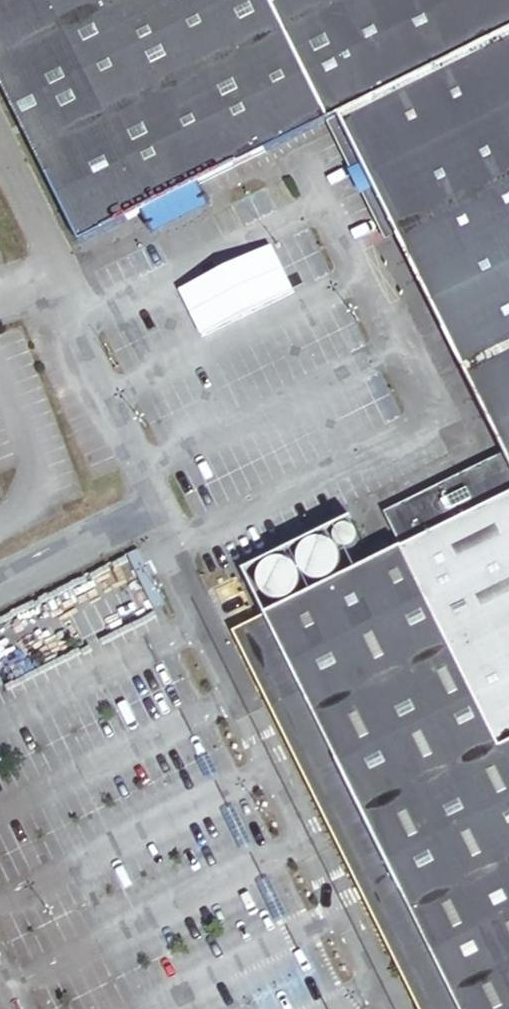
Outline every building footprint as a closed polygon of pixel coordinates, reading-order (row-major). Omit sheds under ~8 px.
[(79,245),(122,225),(127,222),(183,194),(189,192),(329,123),(341,117),(508,35),(508,0),(0,0),(0,88),(79,245)] [(341,117),(400,237),(507,455),(387,514),(403,550),(374,564),(474,766),(508,748),(508,35),(341,117)] [(400,237),(341,117),(329,123),(386,243),(400,237)] [(216,334),(286,302),(264,254),(194,286),(216,334)] [(359,542),(359,540),(359,537),(356,533),(354,530),(351,529),(348,528),(345,529),(343,529),(341,530),(340,531),(338,532),(337,535),(336,537),(335,541),(336,543),(337,546),(338,548),(340,549),(343,551),(345,552),(348,552),(351,551),(354,550),(356,548),(357,546),(359,542)] [(392,551),(386,538),(368,547),(374,560),(392,551)] [(311,584),(314,585),(317,586),(320,586),(324,585),(330,583),(333,582),(337,578),(339,575),(340,571),(341,567),(342,564),(341,560),(340,555),(338,552),(337,551),(335,548),(332,546),(329,544),(325,543),(321,542),(317,542),(314,543),(309,545),(306,547),(304,549),(301,553),(300,555),(299,559),(298,562),(298,566),(299,570),(301,574),(303,577),(306,581),(311,584)] [(302,584),(302,582),(301,579),(300,576),(299,573),(296,570),(295,568),(290,565),(287,563),(283,562),(279,562),(276,563),(271,564),(267,567),(263,570),(261,574),(258,581),(258,584),(259,589),(261,594),(263,597),(266,601),(270,603),(275,605),(279,606),(283,606),(288,604),(291,603),(294,601),(296,599),(298,596),(300,593),(301,590),(302,586),(302,584)] [(266,617),(316,719),(293,730),(327,799),(323,801),(394,945),(389,948),(419,1008),(508,1008),(508,748),(474,766),(374,564),(266,617)] [(233,634),(389,948),(394,945),(323,801),(327,799),(293,730),(316,719),(266,617),(233,634)]
